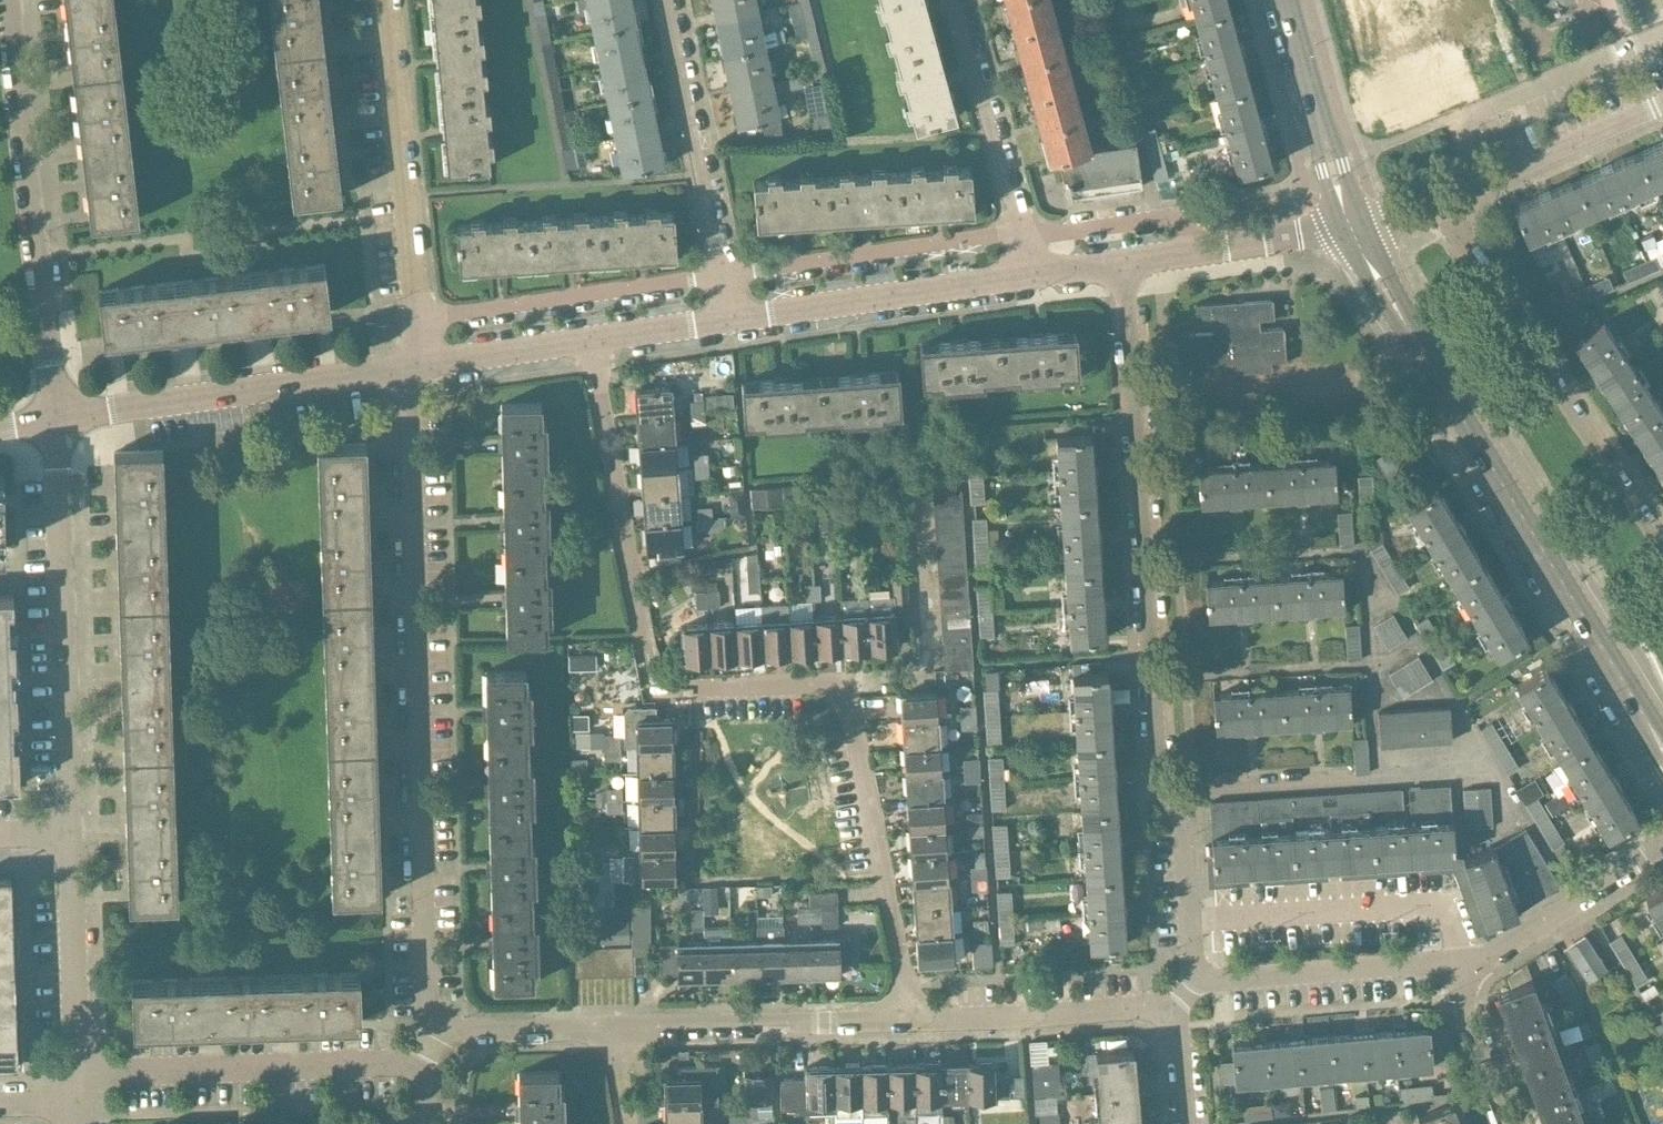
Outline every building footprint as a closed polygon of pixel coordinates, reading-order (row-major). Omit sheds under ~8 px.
[(117,28),(114,0),(66,0),(74,70),(121,65),(117,28)] [(318,3),(318,0),(270,0),(276,46),(323,41),(318,3)] [(474,0),(431,0),(434,25),(475,21),(474,0)] [(543,0),(533,0),(567,168),(577,166),(568,121),(566,111),(566,110),(543,0)] [(630,0),(587,0),(593,32),(635,24),(630,0)] [(754,0),(711,0),(715,19),(756,10),(754,0)] [(808,0),(797,0),(799,8),(809,6),(808,0)] [(927,11),(924,0),(880,0),(896,57),(937,46),(927,11)] [(1047,0),(1004,0),(1012,29),(1052,18),(1047,0)] [(1121,0),(1107,0),(1115,31),(1129,27),(1121,0)] [(1226,0),(1189,0),(1194,18),(1229,9),(1226,0)] [(796,5),(782,8),(785,21),(799,18),(796,5)] [(1250,86),(1239,47),(1229,9),(1194,18),(1215,95),(1250,86)] [(756,10),(715,19),(722,55),(764,46),(756,10)] [(1070,83),(1061,51),(1052,18),(1012,29),(1029,94),(1070,83)] [(815,33),(812,19),(802,22),(806,35),(815,33)] [(482,93),(479,57),(475,21),(434,25),(441,97),(482,93)] [(649,94),(642,59),(635,24),(593,32),(607,103),(649,94)] [(815,33),(806,35),(809,49),(814,71),(824,68),(819,46),(815,33)] [(332,116),(327,79),(323,41),(276,46),(285,122),(332,116)] [(771,81),(764,46),(722,55),(729,89),(771,81)] [(956,115),(946,81),(937,46),(896,57),(915,127),(956,115)] [(1151,109),(1135,49),(1121,53),(1137,113),(1151,109)] [(130,140),(125,102),(121,65),(74,70),(83,145),(130,140)] [(771,81),(729,89),(736,125),(760,120),(763,134),(764,139),(782,135),(778,117),(771,81)] [(1088,148),(1079,116),(1070,83),(1029,94),(1047,159),(1061,155),(1088,148)] [(1271,164),(1260,125),(1250,86),(1215,95),(1236,173),(1271,164)] [(489,165),(486,129),(482,93),(441,97),(447,169),(489,165)] [(663,165),(656,129),(649,94),(607,103),(622,173),(663,165)] [(576,108),(566,110),(566,111),(568,121),(574,119),(578,115),(576,108)] [(341,195),(336,153),(332,116),(285,122),(294,200),(341,195)] [(1154,127),(1142,130),(1156,183),(1168,179),(1154,127)] [(1141,185),(1135,139),(1127,141),(1098,146),(1107,190),(1141,185)] [(139,218),(134,178),(130,140),(83,145),(92,223),(139,218)] [(1637,154),(1651,186),(1662,181),(1662,142),(1637,154)] [(1107,190),(1098,146),(1088,148),(1061,155),(1073,196),(1107,190)] [(1651,186),(1637,154),(1577,180),(1592,212),(1651,186)] [(972,210),(970,168),(898,172),(900,214),(972,210)] [(900,214),(898,172),(825,176),(828,219),(900,214)] [(828,219),(825,176),(753,180),(755,223),(828,219)] [(1592,212),(1577,180),(1512,208),(1526,241),(1592,212)] [(675,254),(672,212),(600,216),(603,259),(675,254)] [(603,259),(600,216),(528,221),(530,263),(603,259)] [(530,263),(528,221),(455,225),(458,268),(530,263)] [(1627,283),(1660,268),(1655,256),(1622,271),(1627,283)] [(330,311),(324,264),(250,273),(256,320),(330,311)] [(256,320),(250,273),(175,282),(180,329),(256,320)] [(1574,306),(1614,288),(1609,276),(1568,294),(1574,306)] [(180,329),(175,282),(99,290),(105,337),(180,329)] [(1558,311),(1550,294),(1531,303),(1538,320),(1558,311)] [(1285,361),(1283,327),(1259,329),(1258,319),(1274,318),(1272,299),(1194,304),(1196,323),(1211,322),(1211,333),(1188,334),(1191,376),(1224,373),(1224,364),(1237,363),(1237,373),(1271,370),(1270,362),(1285,361)] [(1652,394),(1627,357),(1603,321),(1573,341),(1621,414),(1652,394)] [(1080,372),(1076,330),(998,336),(1001,378),(1018,377),(1018,381),(1061,378),(1060,374),(1080,372)] [(1001,378),(998,336),(919,342),(923,384),(940,383),(941,387),(984,383),(984,379),(1001,378)] [(901,412),(898,370),(819,376),(823,418),(840,416),(840,420),(884,416),(884,413),(901,412)] [(823,418),(819,376),(741,382),(744,423),(762,422),(763,425),(806,422),(806,419),(823,418)] [(672,414),(670,387),(635,390),(638,417),(672,414)] [(730,394),(707,396),(708,409),(731,407),(730,394)] [(1652,394),(1621,414),(1662,476),(1662,411),(1652,394)] [(704,412),(703,400),(687,401),(688,413),(704,412)] [(547,463),(546,421),(541,421),(540,402),(500,403),(502,482),(543,481),(543,463),(547,463)] [(705,424),(704,412),(688,413),(689,425),(705,424)] [(674,441),(672,414),(638,417),(640,444),(674,441)] [(1095,502),(1093,468),(1091,434),(1056,436),(1060,504),(1095,502)] [(676,468),(674,441),(640,444),(642,471),(676,468)] [(367,518),(366,481),(365,443),(317,444),(320,520),(367,518)] [(1412,463),(1408,457),(1406,458),(1403,452),(1404,451),(1401,446),(1399,447),(1398,444),(1376,458),(1390,480),(1411,466),(1410,464),(1412,463)] [(165,525),(164,488),(163,450),(115,452),(118,527),(165,525)] [(985,504),(981,451),(967,452),(970,505),(985,504)] [(708,465),(707,453),(691,455),(692,467),(708,465)] [(1336,495),(1333,460),(1265,464),(1268,500),(1336,495)] [(1268,500),(1265,464),(1197,469),(1200,505),(1268,500)] [(709,477),(708,465),(692,467),(693,479),(709,477)] [(678,494),(676,468),(642,471),(644,497),(678,494)] [(960,488),(959,474),(931,476),(932,490),(960,488)] [(1020,476),(995,477),(995,487),(1021,486),(1020,476)] [(1373,512),(1372,476),(1357,477),(1358,512),(1373,512)] [(549,541),(548,519),(548,498),(544,498),(543,481),(502,482),(504,560),(545,559),(545,541),(549,541)] [(781,487),(750,489),(751,507),(782,505),(781,487)] [(1482,562),(1436,487),(1405,506),(1451,581),(1482,562)] [(961,502),(960,488),(932,490),(933,504),(961,502)] [(680,520),(678,494),(644,497),(646,523),(680,520)] [(962,516),(961,502),(933,504),(934,518),(962,516)] [(1100,570),(1098,536),(1095,502),(1060,504),(1065,572),(1100,570)] [(712,518),(711,506),(695,507),(696,519),(712,518)] [(1352,546),(1350,511),(1335,512),(1338,547),(1352,546)] [(963,529),(962,516),(934,518),(935,531),(963,529)] [(712,518),(696,519),(697,531),(713,530),(720,529),(724,524),(724,517),(712,518)] [(370,594),(369,556),(367,518),(320,520),(323,595),(370,594)] [(990,571),(986,518),(971,519),(975,572),(990,571)] [(682,548),(680,520),(646,523),(648,551),(682,548)] [(168,601),(167,563),(165,525),(118,527),(120,603),(168,601)] [(964,543),(963,529),(935,531),(936,545),(964,543)] [(965,557),(964,543),(936,545),(937,559),(965,557)] [(1409,588),(1382,543),(1369,550),(1397,596),(1409,588)] [(966,571),(965,557),(937,559),(938,573),(966,571)] [(551,619),(550,597),(550,575),(546,575),(545,559),(504,560),(507,638),(547,637),(547,619),(551,619)] [(1527,638),(1482,562),(1451,581),(1497,656),(1527,638)] [(1105,638),(1102,604),(1100,570),(1065,572),(1069,640),(1105,638)] [(967,585),(966,571),(938,573),(939,587),(967,585)] [(1343,609),(1341,573),(1272,577),(1275,613),(1343,609)] [(1275,613),(1272,577),(1204,582),(1207,618),(1275,613)] [(910,624),(907,578),(893,579),(894,595),(868,597),(867,597),(870,649),(898,647),(897,625),(910,624)] [(870,649),(867,597),(868,597),(867,581),(854,582),(855,598),(840,599),(841,615),(844,651),(870,649)] [(824,583),(813,584),(814,600),(825,599),(824,583)] [(813,584),(805,585),(806,600),(814,600),(813,584)] [(968,599),(967,585),(939,587),(940,601),(968,599)] [(994,638),(991,585),(976,586),(980,639),(994,638)] [(760,604),(759,589),(748,590),(749,605),(760,604)] [(707,608),(706,592),(694,593),(695,609),(707,608)] [(719,607),(718,592),(706,592),(707,608),(719,607)] [(373,669),(371,632),(370,594),(323,595),(325,671),(373,669)] [(17,688),(13,595),(0,595),(0,785),(8,784),(7,770),(7,758),(19,757),(17,688)] [(969,612),(968,599),(940,601),(941,614),(969,612)] [(171,676),(169,639),(168,601),(120,603),(123,678),(171,676)] [(791,654),(788,619),(787,602),(760,604),(761,621),(763,656),(791,654)] [(970,626),(969,612),(941,614),(942,628),(970,626)] [(1408,638),(1393,614),(1373,626),(1387,651),(1408,638)] [(844,651),(841,615),(815,617),(818,652),(844,651)] [(818,652),(815,617),(788,619),(791,654),(818,652)] [(1455,662),(1427,617),(1414,624),(1442,670),(1455,662)] [(1361,659),(1358,619),(1342,620),(1345,660),(1361,659)] [(763,656),(761,621),(735,622),(737,658),(763,656)] [(737,658),(735,622),(708,624),(710,660),(737,658)] [(710,660),(708,624),(682,626),(684,661),(710,660)] [(971,640),(970,626),(942,628),(943,642),(971,640)] [(972,654),(971,640),(943,642),(944,656),(972,654)] [(973,668),(972,654),(944,656),(945,670),(973,668)] [(582,656),(569,656),(569,670),(582,670),(582,656)] [(1433,680),(1418,656),(1387,675),(1401,699),(1433,680)] [(1591,743),(1545,668),(1515,686),(1561,761),(1591,743)] [(375,745),(374,707),(373,669),(325,671),(328,746),(375,745)] [(533,731),(531,688),(526,688),(525,669),(484,670),(486,749),(528,747),(527,731),(533,731)] [(1111,740),(1109,707),(1106,673),(1072,675),(1076,743),(1111,740)] [(173,752),(172,714),(171,676),(123,678),(125,754),(173,752)] [(1351,723),(1348,686),(1280,691),(1283,727),(1351,723)] [(1002,743),(998,690),(983,691),(987,744),(1002,743)] [(1283,727),(1280,691),(1212,695),(1214,732),(1283,727)] [(938,719),(936,692),(901,694),(903,721),(938,719)] [(976,716),(975,704),(960,705),(961,717),(976,716)] [(1451,740),(1448,706),(1412,709),(1415,743),(1451,740)] [(672,745),(671,718),(655,718),(655,707),(628,708),(624,713),(625,747),(637,747),(637,746),(672,745)] [(1415,743),(1412,709),(1376,711),(1378,745),(1415,743)] [(587,713),(573,713),(574,728),(587,728),(587,713)] [(977,728),(976,716),(961,717),(961,729),(977,728)] [(939,745),(938,719),(903,721),(905,747),(939,745)] [(1519,768),(1491,722),(1479,730),(1507,775),(1519,768)] [(602,731),(576,731),(577,746),(603,745),(602,731)] [(620,747),(619,735),(604,736),(604,748),(620,747)] [(1368,774),(1366,737),(1351,738),(1354,775),(1368,774)] [(1115,808),(1113,774),(1111,740),(1076,743),(1081,810),(1115,808)] [(1637,818),(1591,743),(1561,761),(1607,837),(1637,818)] [(378,820),(377,783),(375,745),(328,746),(330,822),(378,820)] [(673,772),(672,745),(637,746),(637,747),(638,773),(673,772)] [(941,771),(939,745),(905,747),(907,774),(941,771)] [(535,808),(534,786),(534,765),(528,765),(528,747),(486,749),(488,827),(531,826),(530,808),(535,808)] [(620,759),(620,747),(604,748),(604,760),(620,759)] [(176,828),(175,790),(173,752),(125,754),(128,829),(176,828)] [(980,769),(979,757),(963,758),(964,770),(980,769)] [(1006,810),(1003,757),(988,758),(991,811),(1006,810)] [(584,758),(569,758),(569,770),(584,770),(584,758)] [(980,781),(980,769),(964,770),(965,782),(980,781)] [(943,798),(941,771),(907,774),(908,800),(943,798)] [(673,799),(673,772),(638,773),(638,800),(673,799)] [(585,774),(570,774),(570,792),(585,792),(585,774)] [(1535,777),(1515,788),(1525,804),(1524,805),(1552,850),(1563,844),(1565,843),(1537,797),(1544,793),(1541,788),(1547,784),(1541,774),(1535,778),(1535,777)] [(1448,785),(1409,788),(1411,822),(1370,825),(1373,862),(1414,859),(1453,856),(1448,785)] [(1493,825),(1490,785),(1462,787),(1466,827),(1493,825)] [(606,789),(596,793),(596,801),(606,801),(622,800),(622,788),(606,789)] [(1402,807),(1401,788),(1370,790),(1368,791),(1369,809),(1402,807)] [(1566,789),(1545,802),(1552,813),(1573,801),(1566,789)] [(1328,793),(1287,796),(1289,814),(1329,812),(1330,828),(1290,830),(1292,867),(1333,865),(1373,862),(1370,825),(1369,809),(1368,791),(1328,793)] [(1289,814),(1287,796),(1208,802),(1212,873),(1292,867),(1290,830),(1289,814)] [(945,825),(943,798),(908,800),(910,828),(945,825)] [(674,825),(673,799),(638,800),(639,826),(674,825)] [(622,812),(622,800),(606,801),(607,813),(622,812)] [(1120,876),(1118,842),(1115,808),(1081,810),(1085,878),(1120,876)] [(983,823),(983,811),(967,812),(968,824),(983,823)] [(381,896),(379,858),(378,820),(330,822),(333,897),(381,896)] [(984,835),(983,823),(968,824),(969,836),(984,835)] [(675,852),(674,825),(639,826),(640,853),(675,852)] [(947,852),(945,825),(910,828),(912,855),(947,852)] [(1011,877),(1007,825),(992,826),(996,878),(1011,877)] [(537,883),(537,862),(536,841),(531,842),(531,826),(488,827),(491,905),(533,904),(532,883),(537,883)] [(178,903),(177,865),(176,828),(128,829),(131,905),(178,903)] [(1559,885),(1526,829),(1493,846),(1462,858),(1487,924),(1518,912),(1559,885)] [(1581,832),(1571,838),(1577,849),(1587,842),(1581,832)] [(623,854),(622,842),(582,843),(583,855),(623,854)] [(675,879),(675,852),(640,853),(640,880),(675,879)] [(948,880),(947,852),(912,855),(914,882),(948,880)] [(593,856),(575,857),(576,875),(587,874),(593,869),(593,856)] [(987,877),(986,865),(971,866),(971,878),(987,877)] [(11,876),(0,876),(0,1062),(18,1062),(11,876)] [(1124,944),(1122,910),(1120,876),(1085,878),(1090,946),(1124,944)] [(988,889),(987,877),(971,878),(972,890),(988,889)] [(950,906),(948,880),(914,882),(915,909),(950,906)] [(771,884),(757,885),(757,895),(771,894),(771,884)] [(703,886),(703,900),(716,899),(716,886),(703,886)] [(1644,898),(1662,929),(1662,887),(1644,898)] [(837,912),(837,891),(809,892),(810,906),(810,922),(822,921),(822,912),(837,912)] [(1015,945),(1012,892),(997,893),(1000,946),(1015,945)] [(539,965),(539,942),(538,919),(533,920),(533,904),(491,905),(493,984),(534,982),(533,965),(539,965)] [(810,922),(810,906),(798,906),(799,922),(810,922)] [(952,933),(950,906),(915,909),(917,935),(952,933)] [(757,923),(756,907),(745,907),(745,923),(757,923)] [(703,924),(702,908),(691,908),(691,924),(703,924)] [(714,908),(703,908),(703,924),(715,924),(714,908)] [(987,917),(974,918),(974,919),(975,931),(988,931),(987,917)] [(628,919),(599,920),(600,941),(628,941),(628,919)] [(1648,977),(1616,924),(1604,932),(1636,985),(1648,977)] [(784,926),(757,926),(758,940),(759,975),(785,974),(785,939),(784,926)] [(954,960),(952,933),(917,935),(919,962),(954,960)] [(649,974),(648,936),(633,936),(634,945),(634,974),(649,974)] [(1608,969),(1586,936),(1567,948),(1588,982),(1608,969)] [(853,959),(852,937),(810,938),(811,974),(839,973),(839,959),(853,959)] [(811,974),(810,938),(785,939),(785,974),(811,974)] [(732,976),(731,940),(704,941),(705,976),(732,976)] [(759,975),(758,940),(731,940),(732,976),(759,975)] [(677,942),(659,942),(659,973),(677,972),(677,977),(705,976),(704,941),(677,942)] [(976,943),(974,944),(975,966),(993,964),(991,942),(976,943)] [(634,974),(634,945),(618,946),(619,975),(634,974)] [(606,975),(605,946),(592,947),(593,976),(606,975)] [(619,975),(618,946),(605,946),(606,975),(619,975)] [(593,976),(592,947),(576,947),(577,976),(593,976)] [(360,1019),(359,972),(283,975),(285,1022),(360,1019)] [(285,1022),(283,975),(208,977),(210,1024),(285,1022)] [(1584,1001),(1567,975),(1554,983),(1571,1010),(1584,1001)] [(210,1024),(208,977),(133,980),(134,1027),(210,1024)] [(1558,1053),(1533,981),(1496,993),(1523,1066),(1558,1053)] [(1653,982),(1640,990),(1645,998),(1658,990),(1653,982)] [(1654,1014),(1662,1029),(1662,1008),(1654,1014)] [(1587,1019),(1578,1022),(1582,1036),(1591,1033),(1587,1019)] [(1427,1027),(1232,1045),(1233,1059),(1235,1082),(1398,1067),(1431,1065),(1430,1056),(1455,1054),(1446,1026),(1427,1027)] [(1598,1040),(1584,1045),(1591,1065),(1605,1061),(1598,1040)] [(1133,1049),(1096,1052),(1098,1077),(1092,1077),(1095,1106),(1100,1106),(1102,1123),(1139,1123),(1133,1049)] [(1558,1053),(1523,1066),(1544,1123),(1584,1123),(1558,1053)] [(968,1097),(966,1062),(941,1063),(943,1098),(968,1097)] [(994,1062),(966,1062),(968,1097),(1009,1096),(1008,1076),(994,1076),(994,1062)] [(943,1098),(941,1063),(914,1064),(915,1099),(943,1098)] [(1056,1063),(1032,1065),(1035,1095),(1059,1093),(1056,1063)] [(915,1099),(914,1064),(887,1065),(889,1100),(915,1099)] [(862,1100),(861,1065),(835,1066),(836,1101),(862,1100)] [(887,1065),(861,1065),(862,1100),(862,1113),(888,1112),(888,1100),(889,1100),(887,1065)] [(679,1077),(665,1077),(666,1104),(701,1103),(717,1102),(719,1102),(718,1066),(678,1067),(679,1077)] [(794,1075),(781,1076),(781,1108),(794,1107),(794,1112),(834,1111),(834,1101),(836,1101),(835,1066),(807,1067),(807,1075),(796,1075),(794,1075)] [(563,1089),(558,1089),(558,1070),(517,1072),(519,1123),(564,1123),(563,1089)] [(772,1072),(745,1073),(745,1101),(772,1101),(772,1072)] [(1432,1084),(1400,1086),(1401,1102),(1433,1098),(1432,1084)] [(1368,1094),(1355,1096),(1356,1107),(1369,1106),(1368,1094)] [(1334,1095),(1321,1097),(1323,1110),(1335,1109),(1334,1095)] [(701,1103),(666,1104),(667,1123),(701,1123),(701,1103)] [(770,1103),(759,1103),(759,1115),(771,1114),(770,1103)] [(1270,1103),(1243,1106),(1245,1119),(1271,1117),(1270,1103)] [(1452,1104),(1417,1117),(1419,1123),(1459,1123),(1452,1104)] [(1039,1114),(1040,1123),(1058,1123),(1057,1113),(1039,1114)] [(943,1115),(944,1123),(953,1123),(952,1114),(943,1115)] [(931,1115),(931,1123),(944,1123),(943,1115),(931,1115)]
